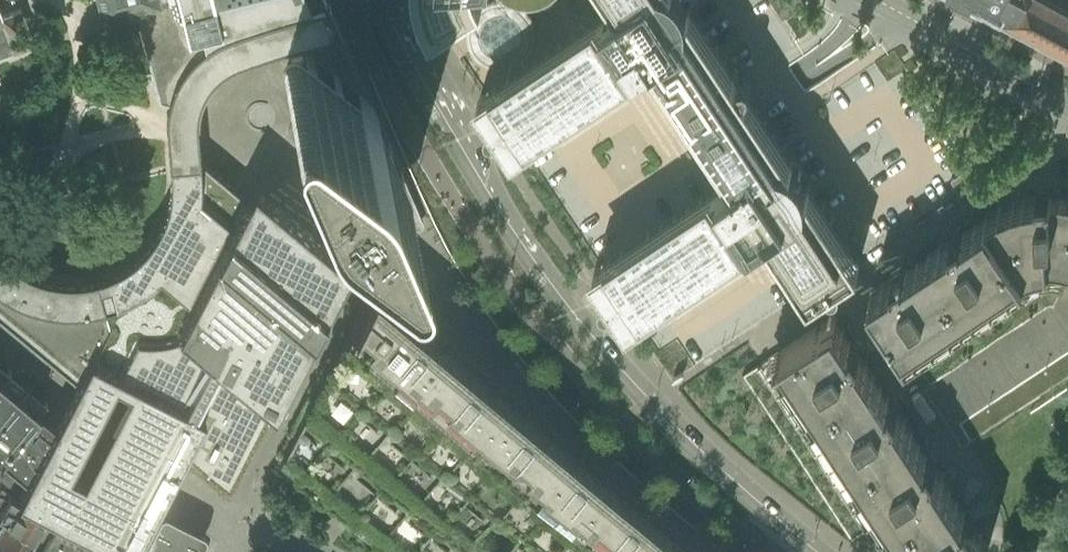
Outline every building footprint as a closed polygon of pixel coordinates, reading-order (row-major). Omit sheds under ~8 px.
[(192,52),(180,6),(177,7),(175,0),(98,0),(101,13),(135,5),(157,96),(167,98),(169,88),(172,81),(175,73),(179,67),(186,58),(192,52)] [(165,128),(166,134),(168,161),(199,158),(197,132),(196,119),(195,117),(196,113),(196,109),(197,106),(197,102),(198,99),(199,96),(201,93),(202,90),(205,84),(207,81),(208,82),(210,80),(213,76),(214,74),(218,71),(221,68),(225,65),(229,63),(233,61),(238,59),(267,49),(290,42),(308,37),(325,32),(341,29),(329,0),(202,0),(180,6),(192,52),(186,58),(179,67),(175,73),(172,81),(169,88),(167,98),(166,105),(165,111),(165,118),(165,121),(165,128)] [(426,7),(430,16),(436,25),(440,22),(474,0),(423,0),(426,7)] [(594,20),(532,61),(508,76),(506,78),(505,79),(495,85),(492,87),(490,88),(483,93),(482,94),(480,95),(483,99),(490,110),(492,114),(491,115),(488,117),(487,122),(488,125),(491,128),(495,128),(499,127),(500,126),(503,130),(510,141),(513,145),(515,144),(516,143),(525,137),(528,135),(538,128),(541,126),(565,110),(634,65),(651,53),(692,114),(733,176),(720,185),(647,233),(623,249),(621,250),(620,251),(612,256),(610,258),(607,260),(597,266),(596,267),(594,268),(597,272),(604,282),(607,286),(605,287),(603,290),(602,294),(603,298),(606,300),(610,301),(613,300),(615,299),(618,302),(619,304),(625,313),(628,317),(629,316),(630,315),(640,309),(643,307),(653,300),(654,300),(656,298),(679,283),(741,242),(766,225),(773,236),(775,239),(781,249),(783,252),(791,263),(799,276),(801,279),(809,290),(810,293),(814,290),(825,283),(829,281),(832,283),(836,284),(839,283),(842,280),(843,276),(841,272),(845,270),(856,263),(860,260),(858,257),(851,246),(849,243),(841,231),(833,219),(831,216),(824,206),(822,203),(815,193),(745,86),(749,85),(752,81),(751,76),(746,72),(741,73),(739,77),(688,0),(580,0),(594,20)] [(519,0),(518,0),(516,0),(515,1),(513,2),(512,3),(512,4),(511,5),(511,6),(510,8),(511,9),(511,10),(511,11),(512,12),(512,13),(513,14),(514,14),(515,15),(516,15),(517,15),(517,16),(518,16),(519,16),(520,15),(521,15),(523,14),(524,13),(524,12),(525,11),(526,10),(526,9),(526,8),(526,7),(525,5),(532,0),(519,0)] [(783,18),(806,3),(804,0),(771,0),(783,18)] [(984,2),(984,1),(1067,47),(1067,0),(981,0),(984,2)] [(33,43),(20,11),(2,18),(0,12),(0,55),(33,43)] [(280,59),(310,131),(312,136),(316,141),(318,145),(321,148),(325,152),(328,155),(391,202),(394,203),(396,204),(398,204),(399,204),(401,203),(403,202),(405,201),(406,200),(407,199),(407,198),(408,196),(409,194),(409,193),(408,191),(408,189),(378,119),(372,107),(357,93),(302,52),(296,47),(294,46),(292,45),(291,45),(289,45),(287,46),(285,46),(284,47),(283,48),(281,49),(281,51),(280,52),(280,53),(279,55),(279,57),(279,58),(280,59)] [(76,365),(81,369),(76,379),(73,386),(61,409),(55,422),(18,492),(17,494),(20,496),(47,510),(54,513),(60,517),(62,518),(120,547),(142,505),(141,504),(144,497),(155,506),(161,494),(174,470),(182,454),(228,492),(340,275),(348,260),(251,180),(244,194),(201,158),(168,161),(168,169),(169,178),(168,187),(167,196),(165,205),(162,214),(158,222),(154,230),(149,237),(144,244),(137,251),(130,257),(123,262),(115,266),(107,270),(97,274),(87,276),(99,320),(76,365)] [(1067,268),(1067,196),(1061,195),(1062,189),(1052,191),(1052,195),(1049,195),(1049,192),(1036,192),(1036,195),(1026,197),(1016,200),(1006,203),(997,207),(987,213),(1026,271),(1029,269),(1033,267),(1035,267),(1037,266),(1039,265),(1040,265),(1044,264),(1045,264),(1048,264),(1050,264),(1052,264),(1054,264),(1056,265),(1060,265),(1064,266),(1066,267),(1067,268)] [(952,236),(930,251),(968,309),(1026,271),(987,213),(974,222),(971,216),(968,219),(966,222),(963,225),(965,228),(963,229),(961,227),(951,234),(952,236)] [(4,291),(14,296),(8,308),(76,365),(99,320),(87,276),(80,277),(73,278),(66,278),(60,277),(53,277),(46,275),(39,273),(32,271),(25,268),(19,265),(12,260),(6,256),(0,251),(0,289),(4,291)] [(870,291),(908,349),(968,309),(930,251),(917,260),(913,254),(911,257),(908,260),(906,263),(908,266),(905,267),(903,265),(893,272),(894,274),(870,291)] [(1026,271),(968,309),(908,349),(933,387),(925,393),(962,448),(970,442),(1067,378),(1067,268),(1066,267),(1064,266),(1060,265),(1056,265),(1054,264),(1052,264),(1050,264),(1048,264),(1045,264),(1044,264),(1040,265),(1039,265),(1037,266),(1035,267),(1033,267),(1029,269),(1026,271)] [(278,463),(294,476),(297,472),(312,484),(327,497),(335,503),(349,515),(346,519),(374,543),(377,538),(392,551),(393,551),(411,551),(412,551),(414,549),(419,542),(431,551),(456,551),(486,516),(492,510),(500,517),(498,520),(505,526),(507,523),(516,530),(510,537),(498,551),(696,551),(687,545),(685,543),(661,523),(652,516),(635,501),(632,499),(608,479),(606,477),(582,457),(579,455),(555,434),(553,433),(529,412),(527,410),(502,390),(500,388),(487,378),(449,346),(447,344),(440,338),(411,314),(396,301),(394,299),(372,281),(364,296),(349,326),(298,424),(278,463)] [(835,314),(777,352),(815,410),(873,372),(858,349),(861,347),(854,337),(851,339),(849,336),(852,335),(851,331),(850,327),(849,323),(844,327),(835,314)] [(891,525),(853,468),(815,410),(777,352),(760,363),(743,374),(852,538),(865,530),(867,534),(880,551),(909,551),(891,525)] [(881,385),(873,372),(815,410),(853,468),(911,429),(896,407),(899,405),(892,395),(889,396),(888,394),(890,392),(887,381),(881,385)] [(18,492),(55,422),(0,376),(0,477),(18,492)] [(853,468),(891,525),(949,487),(934,464),(937,463),(930,452),(928,454),(926,451),(928,450),(925,439),(920,442),(911,429),(853,468)] [(909,551),(981,551),(989,547),(972,522),(975,520),(968,510),(966,511),(964,509),(967,507),(966,503),(965,500),(963,496),(958,500),(949,487),(891,525),(909,551)] [(1,513),(32,534),(43,513),(19,498),(17,501),(0,490),(0,513),(1,513)] [(207,551),(206,550),(206,548),(205,547),(202,545),(205,538),(205,537),(205,536),(205,535),(205,534),(205,533),(204,533),(202,531),(165,512),(156,505),(155,506),(144,497),(141,504),(142,505),(120,547),(121,548),(119,551),(207,551)] [(32,534),(1,513),(0,515),(0,551),(21,551),(32,534)] [(85,550),(73,543),(54,532),(48,542),(42,551),(89,551),(85,550)]
